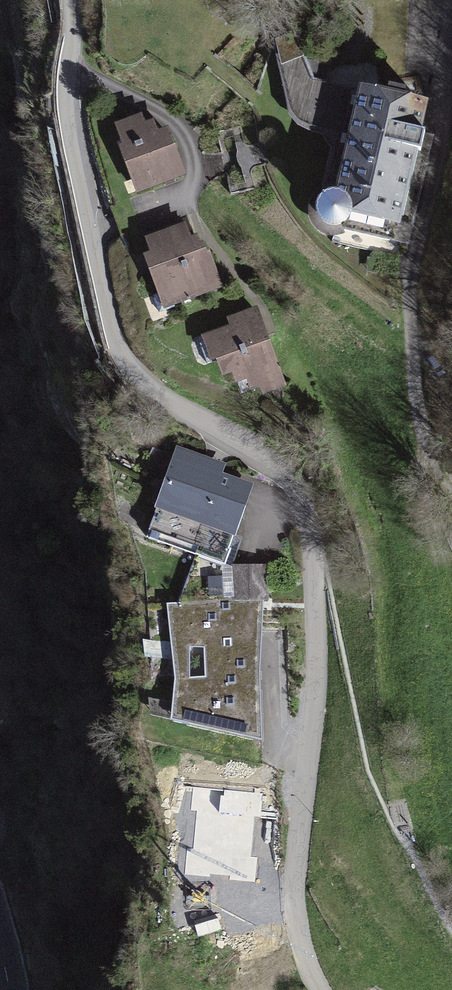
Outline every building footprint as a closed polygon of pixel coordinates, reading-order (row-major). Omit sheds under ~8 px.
[(427,97),(363,80),(360,92),(316,79),(306,55),(281,61),(292,110),(307,126),(340,136),(328,182),(321,182),(312,217),(330,232),(333,241),(392,253),(427,97)] [(157,124),(121,138),(141,189),(177,176),(157,124)] [(193,214),(144,230),(168,305),(217,289),(193,214)] [(255,318),(207,337),(225,382),(262,369),(272,366),(255,318)] [(254,481),(166,450),(133,535),(221,567),(254,481)] [(274,563),(225,564),(225,603),(274,602),(274,563)] [(261,610),(151,605),(162,670),(150,714),(265,742),(257,657),(261,610)]
